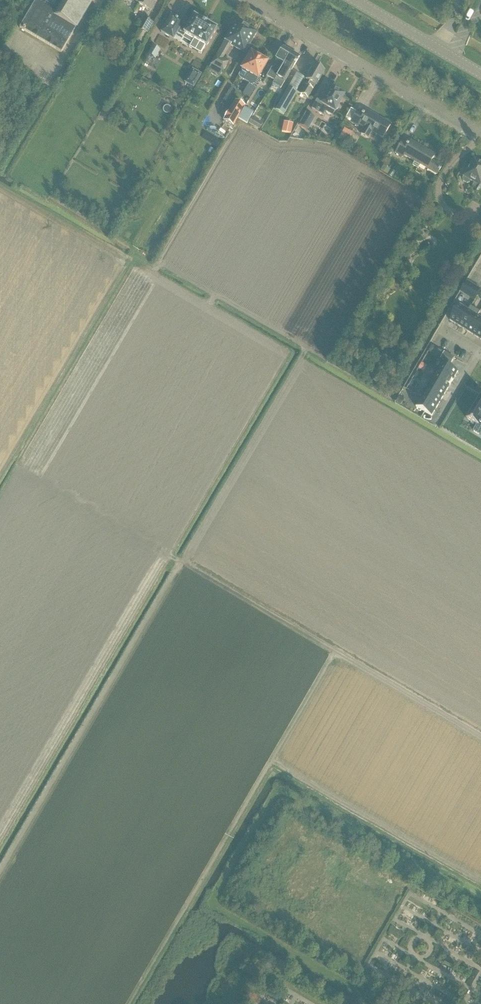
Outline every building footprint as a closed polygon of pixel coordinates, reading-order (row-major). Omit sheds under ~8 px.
[(53,7),(42,0),(37,0),(20,28),(62,52),(76,28),(77,29),(94,0),(57,0),(53,7)] [(150,11),(157,0),(132,0),(138,3),(138,4),(150,11)] [(4,23),(14,6),(14,5),(10,3),(7,8),(0,4),(0,9),(4,11),(0,17),(0,27),(2,28),(4,23)] [(190,47),(201,54),(206,46),(207,47),(217,29),(194,16),(188,27),(182,24),(184,22),(172,15),(161,32),(174,39),(179,31),(194,39),(190,47)] [(143,30),(137,41),(142,44),(154,24),(147,19),(141,29),(143,30)] [(258,32),(237,20),(225,40),(232,44),(231,45),(245,54),(258,32)] [(160,52),(153,47),(144,62),(151,67),(160,52)] [(272,68),(267,76),(275,81),(292,52),(284,47),(283,47),(276,60),(278,61),(274,67),(272,68)] [(17,57),(5,50),(1,57),(13,64),(17,57)] [(275,81),(273,84),(281,89),(291,71),(292,69),(300,56),(292,52),(275,81)] [(255,80),(259,82),(270,64),(252,54),(239,75),(239,78),(251,84),(253,84),(255,80)] [(217,55),(211,64),(224,71),(229,62),(217,55)] [(316,86),(325,71),(315,65),(306,80),(310,82),(307,86),(306,85),(301,94),(308,99),(316,86)] [(185,83),(194,88),(201,75),(193,70),(185,83)] [(289,87),(276,110),(285,115),(298,92),(289,87)] [(333,116),(334,113),(344,96),(331,89),(324,102),(318,99),(312,109),(324,116),(326,113),(333,116)] [(236,100),(223,120),(234,126),(246,106),(236,100)] [(245,107),(238,119),(247,124),(254,112),(245,107)] [(372,133),(383,139),(391,125),(367,111),(364,115),(358,111),(351,123),(358,127),(360,126),(364,128),(360,134),(369,139),(372,133)] [(309,130),(316,117),(306,112),(299,124),(309,130)] [(260,129),(264,123),(252,117),(249,123),(260,129)] [(284,124),(283,131),(292,133),(293,126),(284,124)] [(230,125),(225,134),(232,138),(237,129),(230,125)] [(347,142),(353,133),(345,128),(339,137),(347,142)] [(420,165),(437,175),(442,166),(432,161),(435,155),(411,141),(408,145),(402,141),(395,153),(403,158),(404,156),(414,162),(413,165),(418,168),(420,165)] [(354,146),(349,143),(345,149),(351,152),(354,146)] [(475,158),(463,178),(463,181),(467,183),(470,182),(471,181),(475,183),(473,186),(479,189),(477,192),(480,195),(480,161),(475,158)] [(445,282),(438,284),(440,291),(447,289),(445,282)] [(463,290),(476,298),(480,289),(468,282),(463,290)] [(450,320),(460,326),(469,310),(460,305),(450,320)] [(460,326),(468,331),(478,316),(480,312),(472,306),(469,310),(460,326)] [(477,337),(480,330),(480,318),(478,316),(468,331),(477,337)] [(455,358),(445,352),(441,358),(451,364),(455,358)] [(419,368),(424,371),(428,365),(423,362),(419,368)] [(443,362),(437,371),(453,380),(459,371),(443,362)] [(448,389),(453,380),(437,371),(432,380),(448,389)] [(443,398),(448,389),(432,380),(427,389),(443,398)] [(438,407),(443,398),(427,389),(422,398),(438,407)] [(467,418),(478,425),(474,431),(480,435),(480,395),(467,418)] [(438,407),(422,398),(416,407),(432,416),(438,407)]
